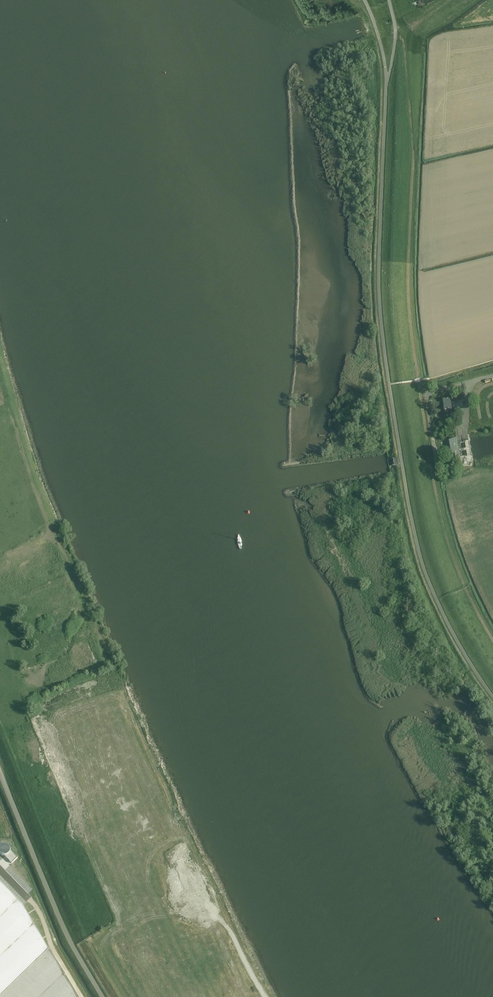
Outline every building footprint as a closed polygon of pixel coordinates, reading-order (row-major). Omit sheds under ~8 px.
[(448,410),(449,410),(452,409),(451,403),(454,402),(454,399),(450,399),(443,400),(443,401),(444,401),(445,406),(444,406),(444,405),(445,410),(448,410)] [(452,456),(452,457),(460,456),(460,455),(457,440),(458,440),(458,439),(449,441),(452,456)] [(112,702),(105,705),(110,715),(110,716),(109,716),(109,717),(109,718),(110,718),(110,719),(110,720),(111,720),(111,721),(112,721),(112,722),(113,722),(114,722),(115,722),(116,722),(117,722),(118,722),(118,721),(119,721),(119,720),(120,720),(120,719),(120,718),(120,717),(120,716),(120,715),(120,714),(119,714),(119,713),(118,713),(118,712),(117,712),(112,702)] [(0,855),(2,856),(3,856),(5,856),(11,863),(17,858),(13,853),(10,851),(10,849),(10,848),(9,846),(8,845),(7,844),(5,844),(4,844),(2,844),(1,844),(0,845),(0,855)] [(48,951),(22,905),(0,884),(0,996),(1,996),(48,951)] [(1,996),(75,996),(48,951),(1,996)]
